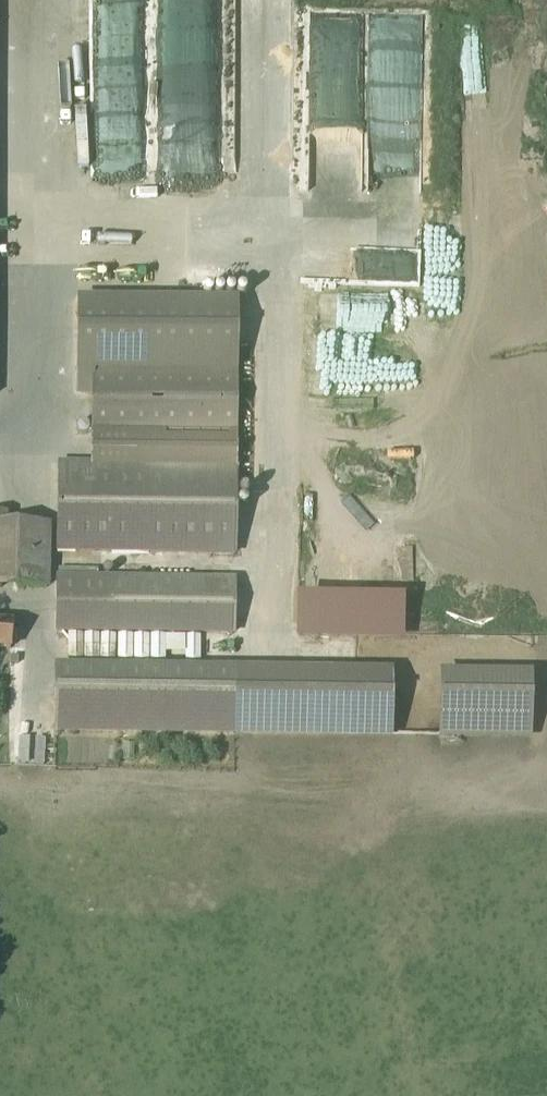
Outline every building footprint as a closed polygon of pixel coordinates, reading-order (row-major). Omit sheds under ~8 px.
[(285,145),(306,145),(308,42),(287,42),(285,145)] [(226,158),(226,109),(203,109),(203,125),(188,125),(187,137),(175,137),(175,158),(226,158)] [(369,186),(369,140),(322,140),(322,186),(369,186)] [(90,464),(60,464),(59,554),(232,558),(237,299),(79,296),(77,391),(91,391),(90,464)] [(0,527),(0,588),(48,589),(49,527),(0,527)] [(221,585),(49,581),(49,640),(226,643),(221,585)] [(404,602),(300,600),(299,637),(403,639),(404,602)] [(28,628),(0,624),(0,649),(25,652),(28,628)] [(56,671),(56,740),(390,740),(390,671),(56,671)] [(532,673),(441,671),(439,735),(531,737),(532,673)] [(51,764),(51,737),(27,737),(27,764),(51,764)]
